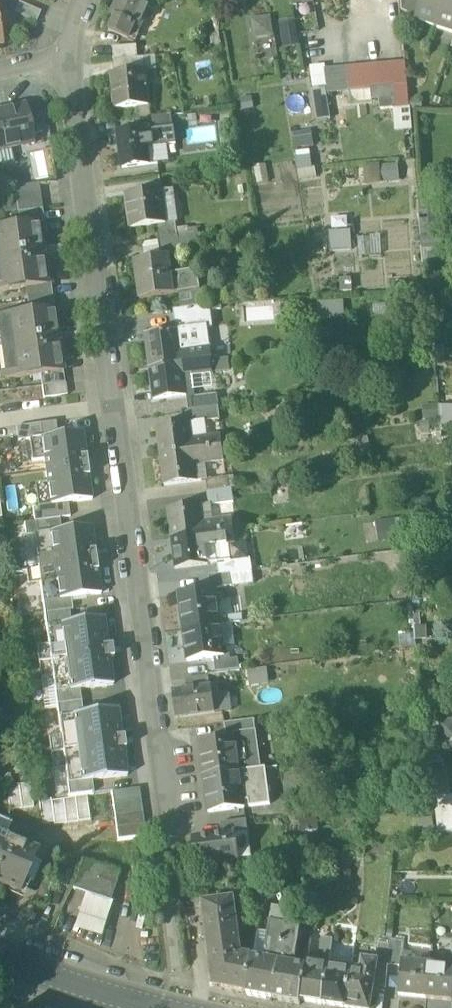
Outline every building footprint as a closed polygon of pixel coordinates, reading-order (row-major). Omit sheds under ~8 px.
[(112,16),(115,18),(109,31),(132,40),(137,28),(140,29),(152,3),(145,0),(119,0),(112,16)] [(402,12),(417,17),(423,0),(401,0),(402,12)] [(417,17),(415,23),(417,23),(418,23),(435,28),(435,29),(436,30),(446,0),(423,0),(417,17)] [(436,30),(437,30),(437,29),(451,34),(451,0),(446,0),(436,30)] [(19,3),(15,14),(37,23),(41,12),(19,3)] [(272,36),(270,16),(251,17),(252,38),(272,36)] [(294,19),(278,21),(282,48),(297,46),(294,19)] [(137,46),(113,48),(114,61),(138,58),(137,46)] [(155,57),(114,62),(115,75),(146,72),(157,71),(155,57)] [(405,63),(359,67),(361,90),(380,89),(408,86),(405,63)] [(327,87),(325,69),(324,65),(310,67),(313,88),(327,87)] [(328,93),(361,90),(359,67),(325,69),(327,87),(328,93)] [(115,75),(112,75),(115,110),(150,106),(149,87),(147,87),(146,72),(115,75)] [(410,106),(408,86),(380,89),(381,109),(410,106)] [(0,112),(0,145),(3,145),(4,149),(33,143),(26,107),(0,112)] [(172,115),(149,118),(150,130),(151,129),(151,130),(173,127),(172,115)] [(173,127),(151,130),(153,147),(156,146),(157,147),(176,145),(173,127)] [(150,130),(118,134),(123,169),(159,164),(157,147),(156,146),(153,147),(151,130),(151,129),(150,130)] [(300,176),(312,173),(307,149),(295,152),(300,176)] [(361,164),(362,183),(398,182),(397,162),(361,164)] [(39,184),(15,188),(18,213),(42,210),(39,184)] [(162,191),(127,195),(131,229),(155,226),(166,225),(166,223),(162,191)] [(42,210),(18,213),(20,225),(34,223),(34,224),(44,223),(42,210)] [(442,212),(428,212),(428,211),(419,211),(422,250),(443,250),(443,237),(429,237),(429,225),(442,225),(442,212)] [(166,225),(155,226),(158,242),(178,240),(177,228),(176,221),(166,223),(166,225)] [(0,227),(0,292),(26,288),(43,286),(43,285),(34,224),(34,223),(20,225),(0,227)] [(190,227),(177,228),(178,240),(192,238),(190,227)] [(328,230),(329,249),(350,247),(349,229),(328,230)] [(377,234),(360,237),(363,255),(380,252),(377,234)] [(211,235),(197,237),(199,248),(213,246),(211,235)] [(178,240),(158,242),(161,257),(169,256),(199,252),(199,248),(197,237),(192,238),(178,240)] [(161,257),(135,261),(140,299),(174,295),(171,273),(169,256),(161,257)] [(196,270),(171,273),(174,293),(179,292),(199,289),(196,270)] [(43,285),(43,286),(26,288),(27,301),(52,297),(51,284),(43,285)] [(199,289),(179,292),(181,310),(202,307),(199,289)] [(52,297),(27,301),(29,312),(50,309),(50,310),(54,310),(52,297)] [(246,302),(247,320),(279,318),(277,300),(246,302)] [(202,307),(181,310),(175,311),(176,325),(188,323),(189,329),(207,327),(207,329),(213,329),(210,306),(202,307)] [(0,316),(0,350),(4,380),(40,376),(58,373),(58,372),(50,310),(50,309),(29,312),(0,316)] [(179,331),(181,352),(210,349),(207,329),(207,327),(189,329),(188,323),(176,325),(177,331),(179,331)] [(177,331),(145,336),(149,369),(183,364),(181,352),(179,331),(177,331)] [(210,349),(181,352),(183,364),(211,360),(210,349)] [(211,360),(183,364),(187,394),(195,393),(192,375),(213,372),(211,360)] [(183,364),(149,369),(154,401),(187,397),(187,394),(183,364)] [(58,373),(40,376),(42,387),(64,384),(63,372),(58,372),(58,373)] [(64,384),(42,387),(44,399),(66,396),(64,384)] [(217,395),(192,398),(193,410),(197,410),(218,407),(219,407),(217,395)] [(436,419),(435,404),(421,405),(422,419),(436,419)] [(440,406),(441,422),(451,422),(451,406),(440,406)] [(218,407),(197,410),(199,423),(220,420),(218,407)] [(57,437),(55,423),(40,425),(41,439),(29,441),(32,463),(44,461),(45,473),(87,468),(83,434),(57,437)] [(190,424),(158,428),(162,457),(194,453),(192,441),(190,424)] [(40,425),(16,428),(18,442),(29,441),(41,439),(40,425)] [(222,437),(192,441),(194,453),(223,449),(222,437)] [(223,449),(194,453),(195,465),(225,461),(223,449)] [(194,453),(162,457),(166,487),(198,483),(195,465),(194,453)] [(87,468),(45,473),(47,485),(40,486),(43,508),(68,505),(92,501),(87,468)] [(234,477),(206,481),(208,494),(232,490),(235,490),(234,477)] [(208,494),(206,494),(208,506),(233,503),(232,490),(208,494)] [(43,508),(32,509),(34,523),(70,519),(68,505),(43,508)] [(201,506),(169,510),(173,540),(204,536),(203,524),(201,506)] [(233,520),(203,524),(204,536),(234,532),(233,520)] [(26,536),(61,532),(60,522),(25,526),(26,536)] [(34,536),(39,570),(96,563),(92,528),(61,532),(34,536)] [(234,532),(204,536),(206,548),(230,545),(236,544),(234,532)] [(204,536),(173,540),(177,570),(209,566),(209,565),(207,548),(206,548),(204,536)] [(230,545),(207,548),(209,565),(218,564),(232,562),(230,545)] [(407,552),(397,553),(399,569),(409,568),(407,552)] [(251,559),(232,562),(218,564),(219,577),(252,573),(251,559)] [(101,597),(96,563),(39,570),(44,605),(69,601),(101,597)] [(420,573),(420,564),(410,564),(410,574),(420,573)] [(219,577),(210,578),(211,592),(216,591),(254,586),(252,573),(219,577)] [(211,592),(180,596),(185,631),(221,627),(216,591),(211,592)] [(71,613),(69,601),(44,605),(45,617),(71,613)] [(71,613),(45,617),(47,629),(73,626),(71,613)] [(50,656),(51,661),(109,653),(105,621),(73,626),(46,630),(50,656)] [(221,627),(185,631),(189,663),(215,660),(225,658),(221,627)] [(114,687),(109,653),(51,661),(55,695),(79,692),(114,687)] [(43,697),(55,695),(51,661),(50,656),(38,658),(43,697)] [(225,658),(215,660),(217,677),(239,674),(237,662),(226,663),(225,658)] [(210,678),(187,681),(188,692),(211,689),(210,678)] [(188,692),(173,694),(177,721),(216,716),(212,689),(211,689),(188,692)] [(79,692),(55,695),(57,707),(81,704),(79,692)] [(58,721),(83,717),(81,704),(57,707),(56,707),(58,721)] [(127,778),(118,712),(83,717),(58,721),(67,786),(92,783),(127,778)] [(451,739),(451,718),(440,717),(439,738),(451,739)] [(254,721),(226,725),(227,741),(234,740),(233,735),(256,732),(254,721)] [(256,732),(233,735),(234,740),(236,740),(240,773),(241,773),(261,770),(256,732)] [(227,741),(200,744),(205,778),(240,773),(236,740),(234,740),(227,741)] [(261,770),(241,773),(245,804),(249,804),(250,810),(271,807),(266,770),(262,771),(262,770),(261,770)] [(240,773),(205,778),(204,778),(209,815),(246,810),(245,804),(241,773),(240,773)] [(92,783),(67,786),(69,799),(94,795),(92,783)] [(11,809),(34,807),(31,784),(8,787),(11,809)] [(138,790),(112,793),(113,806),(140,802),(138,790)] [(57,825),(91,821),(88,796),(53,801),(56,822),(57,825)] [(433,796),(438,834),(451,834),(451,796),(433,796)] [(43,824),(56,822),(53,801),(40,803),(43,824)] [(140,802),(113,806),(115,819),(142,815),(140,802)] [(142,815),(115,819),(117,831),(144,827),(142,815)] [(246,822),(221,826),(222,836),(236,834),(236,836),(248,834),(246,822)] [(144,827),(117,831),(119,844),(145,840),(144,827)] [(222,836),(193,840),(196,867),(212,865),(212,866),(223,864),(223,863),(240,861),(236,836),(236,834),(222,836)] [(0,835),(0,887),(19,895),(38,851),(0,835)] [(120,873),(82,861),(72,889),(111,902),(120,873)] [(232,885),(201,889),(203,904),(234,899),(232,885)] [(94,939),(107,903),(79,894),(67,929),(94,939)] [(234,899),(203,904),(215,987),(247,993),(252,958),(254,942),(239,939),(234,899)] [(287,913),(273,910),(270,923),(285,926),(287,913)] [(303,916),(287,913),(285,926),(300,929),(303,916)] [(285,926),(270,923),(269,932),(265,952),(269,957),(268,961),(279,963),(285,926)] [(300,929),(285,926),(279,963),(289,965),(290,960),(292,961),(295,958),(300,929)] [(269,932),(256,930),(254,942),(252,958),(268,961),(269,957),(265,952),(269,932)] [(333,938),(322,936),(317,964),(329,966),(333,938)] [(404,940),(390,939),(389,944),(386,964),(402,965),(403,962),(404,940)] [(389,944),(379,943),(375,961),(377,961),(377,963),(386,964),(389,944)] [(268,961),(252,958),(247,993),(246,996),(273,1000),(279,963),(268,961)] [(351,969),(345,1007),(370,1007),(374,987),(377,963),(377,961),(375,961),(362,959),(361,970),(351,969)] [(317,964),(306,962),(305,968),(299,1001),(323,1005),(329,966),(317,964)] [(429,964),(403,962),(402,965),(399,996),(426,998),(429,964)] [(289,965),(279,963),(273,1000),(299,1005),(299,1001),(305,968),(289,965)] [(386,964),(377,963),(374,987),(385,988),(386,964)] [(429,964),(426,998),(451,1001),(451,966),(429,964)] [(323,1005),(345,1007),(351,969),(329,966),(323,1005)]
